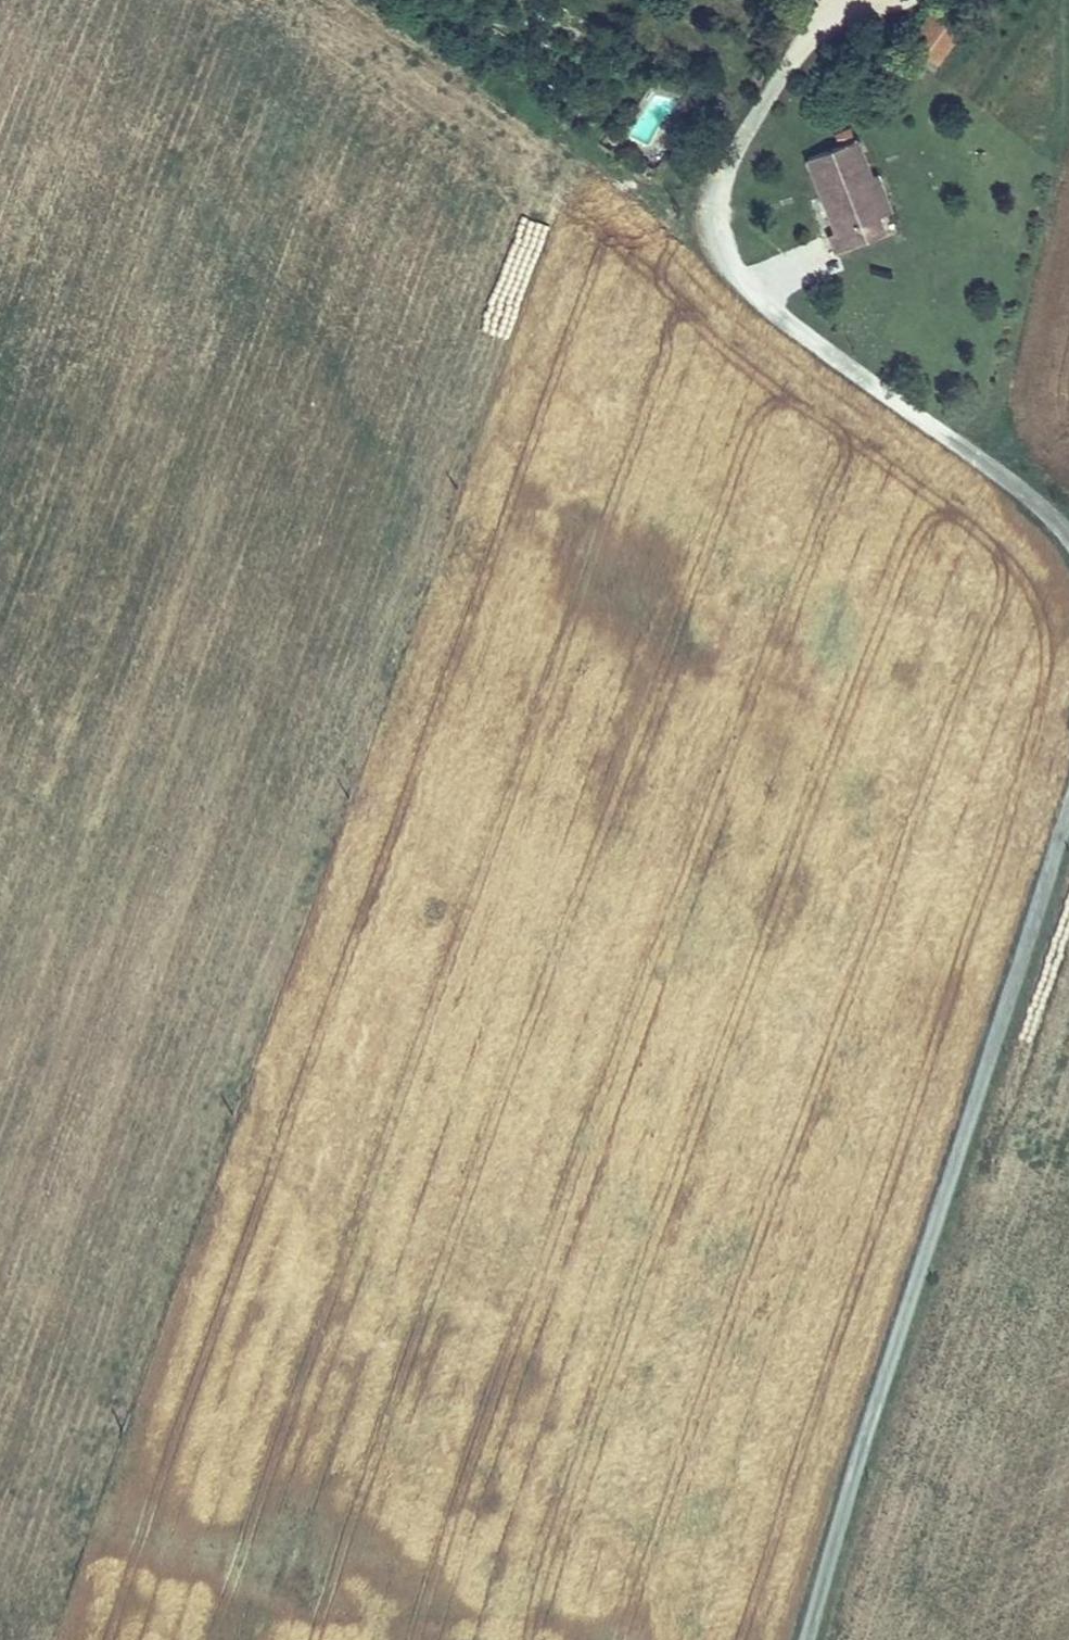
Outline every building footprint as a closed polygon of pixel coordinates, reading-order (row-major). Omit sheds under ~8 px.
[(958,23),(932,4),(902,45),(929,65),(958,23)] [(856,141),(807,160),(822,199),(827,197),(832,209),(826,211),(835,234),(829,236),(836,254),(883,235),(877,219),(864,184),(872,181),(856,141)] [(872,181),(864,184),(877,219),(890,214),(876,179),(872,181)] [(827,197),(822,199),(826,211),(832,209),(827,197)]
